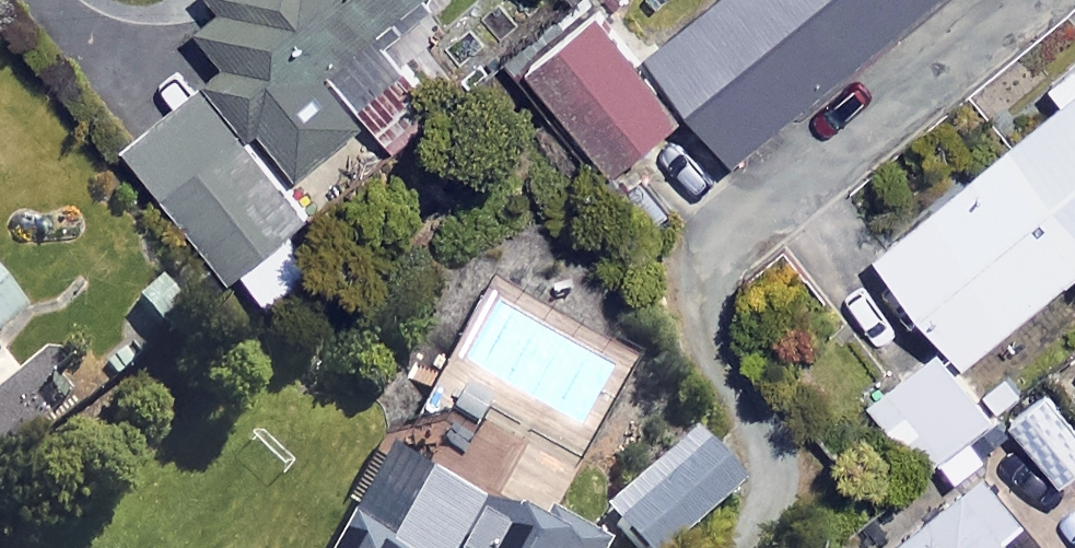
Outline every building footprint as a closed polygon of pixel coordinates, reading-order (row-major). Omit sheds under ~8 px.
[(164,15),(290,172),(363,113),(386,142),(428,107),(367,31),(406,0),(183,0),(164,15)] [(641,58),(727,162),(922,0),(711,0),(641,58)] [(675,115),(591,16),(526,71),(610,170),(675,115)] [(1042,82),(1057,100),(869,254),(956,361),(1074,263),(1074,55),(1042,82)] [(294,209),(190,81),(115,142),(246,303),(301,258),(275,225),(294,209)] [(12,320),(0,305),(0,330),(12,320)] [(978,447),(1006,426),(994,411),(1020,391),(1005,371),(979,391),(961,368),(955,373),(935,346),(865,400),(918,468),(966,432),(978,447)] [(1045,392),(1005,422),(1053,485),(1074,469),(1074,431),(1045,392)] [(676,450),(597,518),(623,547),(665,547),(720,501),(676,450)] [(364,476),(331,547),(521,547),(364,476)] [(977,476),(888,547),(1006,547),(995,534),(1013,520),(977,476)] [(535,527),(525,547),(581,547),(535,527)]
